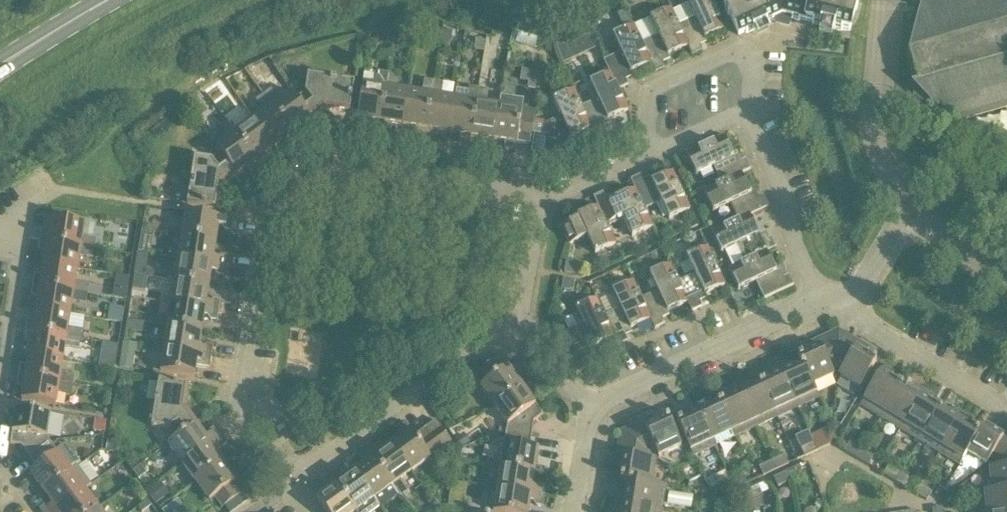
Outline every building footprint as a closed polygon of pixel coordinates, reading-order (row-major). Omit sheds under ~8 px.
[(679,27),(688,47),(693,56),(703,51),(699,42),(726,30),(712,0),(691,0),(687,2),(695,19),(679,27)] [(726,8),(725,9),(728,16),(730,16),(739,36),(746,33),(747,34),(755,30),(754,29),(766,24),(766,25),(774,21),(790,25),(792,20),(800,22),(801,21),(813,23),(813,25),(821,27),(822,26),(834,29),(834,30),(842,32),(842,31),(850,33),(855,11),(857,11),(859,3),(857,3),(858,0),(722,0),(726,8)] [(921,4),(908,54),(917,84),(954,120),(1006,104),(1006,5),(1002,0),(935,0),(921,4)] [(671,9),(650,19),(634,26),(642,43),(642,44),(651,64),(656,74),(666,68),(662,60),(688,47),(679,27),(671,9)] [(617,14),(625,31),(613,36),(621,53),(604,61),(610,74),(610,73),(618,91),(619,91),(629,86),(625,77),(651,64),(642,44),(642,43),(634,26),(627,10),(617,14)] [(409,47),(412,32),(399,29),(396,45),(409,47)] [(453,32),(443,31),(442,43),(452,45),(453,32)] [(377,34),(376,43),(393,46),(394,36),(377,34)] [(477,40),(476,50),(484,51),(485,42),(477,40)] [(568,43),(560,47),(567,62),(575,58),(568,43)] [(523,68),(523,75),(515,74),(513,86),(542,89),(544,70),(523,68)] [(381,129),(389,75),(380,73),(378,87),(364,85),(358,119),(371,121),(369,128),(381,129)] [(598,100),(582,108),(581,108),(592,128),(591,129),(595,138),(606,133),(602,124),(629,111),(619,91),(618,91),(610,73),(610,74),(590,83),(598,100)] [(399,76),(389,75),(381,129),(392,131),(393,124),(404,126),(410,92),(397,90),(399,76)] [(306,92),(297,99),(296,100),(311,121),(327,109),(350,113),(355,83),(308,76),(306,92)] [(293,79),(287,85),(292,90),(298,85),(293,79)] [(410,92),(404,126),(416,128),(415,135),(426,137),(434,82),(425,80),(423,94),(410,92)] [(434,82),(426,137),(437,138),(438,131),(449,133),(455,99),(442,97),(444,83),(434,82)] [(216,86),(207,93),(213,102),(223,95),(216,86)] [(455,99),(449,133),(461,135),(460,142),(471,144),(480,89),(470,87),(469,91),(457,89),(456,99),(455,99)] [(272,89),(264,95),(297,140),(306,133),(301,128),(311,121),(296,100),(297,99),(292,92),(280,101),(272,89)] [(489,90),(480,89),(471,144),(482,146),(483,138),(494,140),(500,106),(499,106),(487,104),(489,90)] [(581,108),(582,108),(574,90),(553,100),(561,117),(544,125),(558,155),(568,151),(564,141),(591,129),(592,128),(581,108)] [(264,112),(254,120),(274,148),(283,141),(288,147),(297,140),(264,95),(256,101),(264,112)] [(501,96),(499,106),(500,106),(494,140),(506,142),(505,149),(516,151),(518,144),(531,146),(535,120),(533,120),(535,110),(523,108),(524,100),(501,96)] [(254,120),(235,133),(260,167),(269,160),(264,154),(274,148),(254,120)] [(533,133),(549,135),(544,125),(545,121),(535,120),(533,133)] [(260,167),(227,122),(219,127),(227,139),(216,147),(221,154),(222,153),(237,174),(246,167),(251,173),(260,167)] [(722,184),(742,174),(752,170),(746,160),(738,164),(725,137),(687,155),(696,175),(714,167),(721,184),(722,184)] [(222,153),(221,154),(212,160),(195,158),(187,205),(217,209),(221,186),(237,174),(222,153)] [(645,210),(661,203),(670,220),(690,210),(673,172),(646,185),(641,176),(631,180),(635,190),(645,210)] [(722,184),(721,184),(704,192),(714,212),(731,204),(739,220),(739,221),(751,215),(751,216),(769,207),(764,197),(755,201),(742,174),(722,184)] [(645,210),(635,190),(609,202),(605,193),(594,198),(598,207),(608,228),(608,227),(625,220),(633,237),(653,228),(645,210)] [(608,228),(598,207),(561,225),(570,245),(588,237),(596,254),(608,249),(615,264),(624,260),(608,227),(608,228)] [(186,213),(182,236),(216,242),(219,227),(223,227),(226,231),(232,232),(234,221),(186,213)] [(739,221),(739,220),(712,233),(722,253),(739,245),(747,262),(768,252),(777,248),(771,238),(763,242),(751,216),(751,215),(739,221)] [(41,240),(96,249),(97,239),(83,237),(86,223),(52,218),(50,230),(43,229),(41,240)] [(182,236),(179,259),(227,266),(228,256),(222,255),(218,258),(214,257),(216,242),(182,236)] [(96,249),(41,240),(39,251),(46,252),(44,264),(78,269),(80,256),(94,258),(96,249)] [(695,274),(679,282),(678,282),(688,303),(692,312),(702,307),(698,298),(725,286),(708,247),(687,257),(695,274)] [(747,262),(729,270),(739,290),(756,282),(764,300),(794,286),(789,276),(780,280),(768,252),(747,262)] [(179,259),(175,281),(209,287),(212,271),(216,272),(218,276),(225,277),(227,266),(179,259)] [(567,262),(565,273),(576,275),(579,265),(567,262)] [(35,274),(34,285),(89,294),(101,296),(103,286),(76,282),(78,269),(44,264),(43,275),(35,274)] [(658,292),(642,299),(641,299),(651,320),(655,329),(665,324),(661,315),(688,303),(678,282),(679,282),(671,265),(650,274),(658,292)] [(135,275),(133,289),(146,291),(148,277),(135,275)] [(575,281),(564,279),(562,290),(573,292),(575,281)] [(175,281),(172,304),(220,312),(221,301),(215,300),(211,303),(207,302),(209,287),(175,281)] [(621,309),(605,316),(604,317),(614,337),(618,346),(629,341),(624,332),(651,320),(641,299),(642,299),(634,282),(613,291),(621,309)] [(89,294),(34,285),(32,296),(39,297),(37,309),(71,314),(73,301),(87,303),(89,294)] [(604,317),(605,316),(597,299),(576,309),(584,326),(567,334),(576,355),(614,337),(604,317)] [(172,304),(168,326),(202,332),(205,317),(209,317),(211,321),(218,322),(220,312),(172,304)] [(110,306),(107,321),(122,323),(125,308),(110,306)] [(28,320),(27,330),(81,339),(83,330),(69,328),(71,314),(37,309),(35,321),(28,320)] [(129,320),(127,330),(144,333),(146,323),(129,320)] [(168,326),(164,349),(212,357),(214,346),(207,345),(204,348),(200,347),(202,332),(168,326)] [(81,339),(27,330),(25,342),(32,343),(30,354),(64,360),(66,347),(80,349),(81,339)] [(837,365),(839,330),(807,345),(810,351),(798,357),(802,364),(803,364),(813,385),(814,384),(835,375),(831,368),(837,365)] [(839,330),(837,365),(843,369),(839,375),(861,388),(877,361),(866,354),(870,348),(839,330)] [(103,343),(102,351),(118,353),(119,346),(103,343)] [(212,357),(164,349),(161,372),(195,378),(197,362),(201,362),(204,366),(211,367),(212,357)] [(133,355),(121,353),(119,369),(131,371),(133,355)] [(21,365),(19,376),(74,384),(76,375),(62,373),(64,360),(30,354),(28,366),(21,365)] [(494,406),(522,386),(501,356),(479,372),(487,383),(480,387),(494,406)] [(789,362),(779,367),(798,407),(820,397),(814,384),(813,385),(803,364),(802,364),(792,369),(789,362)] [(882,417),(901,385),(891,379),(894,372),(884,366),(861,404),(882,417)] [(772,378),(762,383),(778,417),(798,407),(779,367),(769,371),(772,378)] [(74,384),(19,376),(18,387),(25,388),(23,400),(57,405),(59,392),(73,394),(74,384)] [(176,441),(197,425),(185,409),(189,386),(159,381),(152,428),(169,430),(176,440),(176,441)] [(778,417),(762,383),(751,388),(748,382),(738,386),(757,426),(778,417)] [(911,391),(901,385),(882,417),(901,428),(924,390),(915,385),(911,391)] [(522,386),(494,406),(508,425),(507,432),(532,436),(534,423),(544,416),(522,386)] [(757,426),(738,386),(728,391),(731,397),(721,402),(736,436),(757,426)] [(934,396),(924,390),(901,428),(921,440),(940,408),(930,402),(934,396)] [(736,436),(721,402),(709,407),(706,401),(696,406),(715,446),(736,436)] [(715,446),(696,406),(687,410),(690,417),(678,422),(694,456),(715,446)] [(31,458),(52,442),(48,437),(51,413),(17,408),(11,445),(23,447),(31,458)] [(940,408),(921,440),(940,452),(963,414),(954,408),(950,415),(940,408)] [(963,414),(940,452),(961,464),(968,452),(967,452),(979,432),(978,431),(969,426),(973,420),(963,414)] [(654,417),(622,432),(650,453),(656,450),(659,457),(682,446),(669,418),(657,423),(654,417)] [(95,419),(94,431),(106,432),(107,421),(95,419)] [(426,429),(442,451),(452,443),(437,421),(426,429)] [(978,431),(979,432),(967,452),(968,452),(988,464),(991,458),(997,461),(1006,455),(1006,431),(997,425),(994,431),(982,424),(978,431)] [(176,441),(176,440),(169,445),(183,464),(222,435),(216,427),(210,431),(210,435),(206,438),(197,425),(176,441)] [(442,451),(426,429),(415,437),(407,425),(397,431),(401,437),(391,445),(411,473),(442,451)] [(507,432),(501,467),(535,473),(539,449),(530,448),(532,436),(507,432)] [(650,453),(622,432),(616,467),(623,468),(621,481),(629,482),(629,481),(653,484),(653,483),(656,461),(649,460),(650,453)] [(228,444),(222,435),(183,464),(196,482),(224,462),(215,449),(218,447),(223,448),(228,444)] [(458,439),(464,448),(471,443),(465,435),(458,439)] [(826,436),(814,441),(818,450),(830,445),(826,436)] [(818,450),(814,441),(800,448),(804,457),(818,450)] [(72,471),(52,442),(31,458),(38,467),(31,472),(45,492),(72,471)] [(110,442),(109,450),(118,452),(120,444),(110,442)] [(856,459),(861,450),(849,443),(844,451),(856,459)] [(378,445),(369,452),(393,486),(392,486),(399,496),(400,498),(409,491),(401,480),(411,473),(391,445),(382,451),(378,445)] [(861,450),(856,459),(869,466),(874,458),(861,450)] [(381,509),(399,496),(392,486),(393,486),(369,452),(360,458),(364,464),(355,471),(375,499),(374,499),(380,507),(381,509)] [(997,461),(998,468),(990,469),(993,491),(993,492),(1006,491),(1006,455),(997,461)] [(785,456),(772,462),(776,470),(789,465),(785,456)] [(246,492),(224,462),(196,482),(210,501),(216,497),(224,507),(246,492)] [(776,470),(772,462),(759,468),(763,476),(776,470)] [(40,510),(42,511),(55,511),(86,490),(92,485),(79,467),(72,471),(45,492),(54,504),(50,506),(46,506),(40,510)] [(141,467),(133,473),(138,480),(147,474),(141,467)] [(501,467),(497,490),(545,497),(547,487),(540,486),(536,489),(533,488),(535,473),(501,467)] [(799,467),(787,473),(791,482),(804,476),(799,467)] [(896,482),(901,474),(889,467),(884,475),(896,482)] [(380,507),(374,499),(375,499),(355,471),(345,478),(341,472),(339,473),(332,478),(356,511),(373,511),(380,507)] [(791,482),(787,473),(774,479),(778,488),(791,482)] [(732,480),(736,489),(749,483),(745,474),(732,480)] [(912,480),(901,474),(896,482),(907,489),(912,480)] [(130,475),(122,481),(126,487),(135,482),(130,475)] [(332,478),(323,485),(327,491),(317,498),(327,511),(356,511),(332,478)] [(736,489),(732,480),(719,486),(724,495),(736,489)] [(629,481),(629,482),(627,493),(620,492),(618,502),(662,509),(666,486),(653,483),(653,484),(629,481)] [(159,484),(146,493),(155,506),(168,496),(159,484)] [(745,492),(750,501),(762,495),(758,486),(745,492)] [(915,495),(927,501),(932,492),(920,486),(915,495)] [(86,490),(55,511),(94,511),(99,508),(86,490)] [(497,490),(494,511),(529,511),(530,502),(534,503),(537,507),(544,508),(545,497),(497,490)] [(993,491),(979,493),(982,511),(1006,511),(1006,491),(993,492),(993,491)] [(750,501),(745,492),(733,498),(737,507),(750,501)] [(162,510),(163,511),(188,511),(178,499),(162,510)] [(139,508),(141,511),(144,511),(152,507),(148,501),(139,508)] [(712,503),(702,501),(700,511),(710,511),(712,503)] [(618,502),(617,511),(662,511),(662,509),(618,502)]
